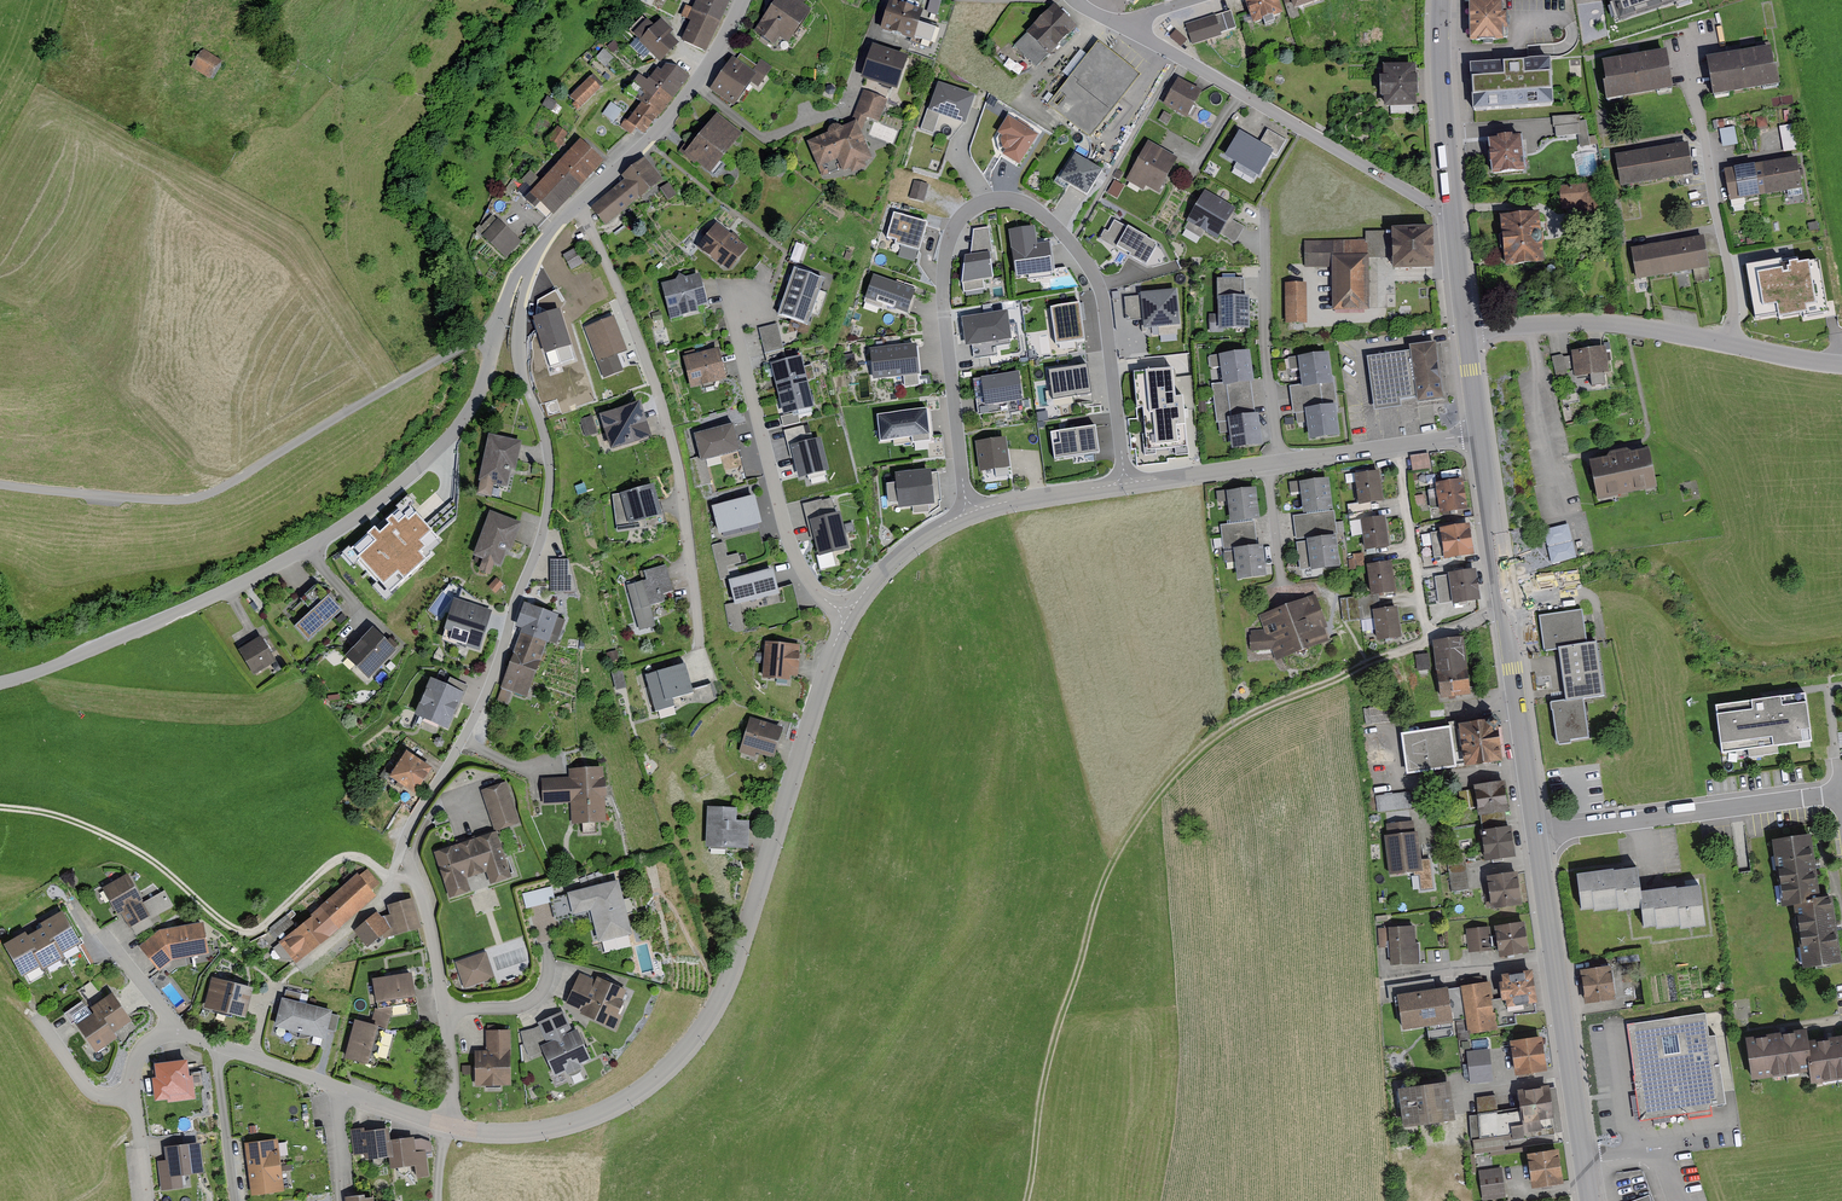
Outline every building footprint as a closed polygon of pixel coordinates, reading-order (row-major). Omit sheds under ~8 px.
[(694,8),(687,5),(682,17),(691,21),(682,41),(707,52),(730,0),(697,0),(694,8)] [(811,0),(777,0),(755,32),(786,53),(818,5),(811,0)] [(924,9),(890,0),(881,34),(917,40),(924,9)] [(1253,24),(1283,14),(1278,0),(1245,0),(1253,24)] [(1294,10),(1326,0),(1291,0),(1294,10)] [(1635,19),(1691,0),(1628,0),(1635,19)] [(1472,3),(1469,3),(1469,43),(1504,43),(1504,28),(1508,28),(1508,14),(1502,14),(1502,3),(1500,3),(1472,3)] [(1077,25),(1056,4),(1015,44),(1035,67),(1077,25)] [(1215,12),(1186,22),(1193,42),(1221,33),(1215,12)] [(658,27),(645,19),(631,33),(664,67),(684,47),(676,39),(678,35),(667,23),(658,27)] [(1140,73),(1098,40),(1090,50),(1048,103),(1090,136),(1140,73)] [(908,58),(875,46),(866,81),(900,92),(908,58)] [(221,62),(202,49),(192,65),(210,78),(221,62)] [(1636,57),(1602,62),(1608,100),(1673,90),(1666,51),(1636,57)] [(1784,52),(1710,62),(1715,101),(1789,91),(1784,52)] [(759,68),(742,56),(716,92),(739,110),(753,88),(761,93),(776,70),(762,62),(759,68)] [(1551,60),(1470,66),(1474,113),(1554,107),(1551,60)] [(1416,62),(1378,63),(1380,106),(1417,105),(1416,62)] [(657,69),(648,81),(673,99),(689,77),(677,68),(667,66),(662,72),(657,69)] [(640,75),(634,83),(666,108),(673,99),(648,81),(640,75)] [(600,88),(590,78),(570,98),(581,108),(600,88)] [(1208,93),(1181,80),(1165,111),(1193,124),(1208,93)] [(666,108),(634,83),(628,91),(642,102),(660,116),(666,108)] [(938,85),(928,112),(941,117),(966,125),(975,98),(938,85)] [(834,136),(812,143),(823,174),(845,167),(848,177),(875,168),(863,132),(867,120),(881,125),(889,101),(865,93),(854,126),(842,129),(837,127),(831,129),(834,136)] [(645,136),(660,116),(642,102),(627,123),(645,136)] [(928,112),(921,133),(934,137),(941,117),(928,112)] [(1579,116),(1553,118),(1555,137),(1580,135),(1579,122),(1579,116)] [(747,140),(721,117),(689,154),(717,177),(747,140)] [(1767,117),(1756,118),(1758,128),(1768,126),(1767,117)] [(1038,137),(1009,119),(998,136),(1000,137),(996,142),(999,153),(1004,156),(1002,159),(1018,169),(1038,137)] [(1586,121),(1579,122),(1580,135),(1581,148),(1591,146),(1586,121)] [(1796,124),(1780,127),(1784,152),(1801,149),(1796,124)] [(1735,126),(1720,129),(1723,147),(1738,144),(1735,126)] [(558,128),(547,143),(557,150),(568,135),(558,128)] [(1268,130),(1259,144),(1274,152),(1278,155),(1287,141),(1268,130)] [(1259,144),(1239,133),(1225,159),(1260,178),(1274,152),(1259,144)] [(1521,137),(1489,140),(1492,175),(1525,172),(1521,137)] [(558,166),(582,187),(605,163),(582,141),(558,166)] [(1687,144),(1615,156),(1620,188),(1693,176),(1687,144)] [(1180,163),(1152,146),(1130,185),(1145,194),(1153,192),(1160,197),(1180,163)] [(1102,172),(1075,155),(1060,179),(1087,196),(1102,172)] [(664,179),(647,158),(623,177),(626,180),(591,208),(605,225),(664,179)] [(1797,159),(1726,170),(1731,201),(1802,190),(1797,159)] [(582,187),(558,166),(524,201),(548,223),(582,187)] [(1124,172),(1118,169),(1114,176),(1120,179),(1124,172)] [(929,184),(913,180),(909,197),(924,201),(929,184)] [(1125,185),(1115,180),(1108,192),(1118,198),(1125,185)] [(669,182),(661,187),(669,200),(677,195),(669,182)] [(1593,185),(1561,189),(1563,208),(1576,207),(1579,223),(1602,220),(1600,199),(1595,200),(1593,185)] [(1235,209),(1205,191),(1187,221),(1189,223),(1205,232),(1217,240),(1221,235),(1233,213),(1235,209)] [(1538,212),(1500,217),(1506,269),(1544,264),(1538,212)] [(1236,215),(1233,213),(1221,235),(1236,244),(1245,228),(1232,221),(1236,215)] [(928,225),(894,215),(887,239),(896,242),(895,246),(920,252),(928,225)] [(526,244),(496,217),(477,238),(506,264),(526,244)] [(1104,230),(1099,239),(1129,256),(1128,258),(1145,267),(1156,246),(1146,241),(1147,239),(1114,221),(1108,232),(1104,230)] [(1818,222),(1808,224),(1810,232),(1820,230),(1818,222)] [(750,249),(717,223),(697,248),(730,274),(750,249)] [(1205,232),(1189,223),(1185,229),(1202,239),(1205,232)] [(974,230),(971,256),(990,253),(992,253),(989,228),(974,230)] [(1009,232),(1017,278),(1055,272),(1050,244),(1038,246),(1035,228),(1009,232)] [(1433,230),(1392,231),(1393,258),(1393,272),(1435,271),(1433,230)] [(1392,231),(1367,231),(1367,239),(1367,258),(1393,258),(1392,231)] [(1704,237),(1633,249),(1638,280),(1710,268),(1704,237)] [(1367,239),(1306,241),(1307,267),(1331,266),(1333,312),(1369,311),(1367,258),(1367,239)] [(1161,249),(1156,246),(1145,267),(1148,268),(1169,263),(1161,249)] [(563,254),(572,269),(584,262),(576,247),(563,254)] [(993,280),(990,253),(971,256),(965,257),(962,284),(983,281),(993,280)] [(1784,259),(1744,266),(1754,323),(1776,319),(1777,323),(1802,319),(1803,322),(1831,317),(1821,260),(1801,264),(1800,260),(1785,263),(1784,259)] [(798,270),(790,292),(817,302),(820,291),(824,280),(798,270)] [(676,281),(661,284),(669,321),(698,314),(697,307),(707,305),(700,275),(686,278),(680,275),(676,281)] [(874,278),(865,301),(908,315),(916,292),(874,278)] [(1218,298),(1241,298),(1241,280),(1218,280),(1218,298)] [(983,281),(962,284),(963,293),(985,290),(983,281)] [(1306,285),(1286,284),(1286,323),(1305,323),(1306,285)] [(1177,290),(1140,294),(1141,298),(1124,299),(1127,323),(1143,321),(1144,330),(1158,328),(1178,326),(1180,326),(1177,290)] [(826,294),(820,291),(817,302),(813,311),(819,313),(826,294)] [(790,292),(782,316),(808,326),(813,311),(817,302),(790,292)] [(1241,298),(1218,298),(1219,316),(1210,316),(1210,332),(1250,331),(1249,298),(1241,298)] [(1051,310),(1057,346),(1085,342),(1080,306),(1051,310)] [(560,308),(533,317),(545,352),(571,343),(560,308)] [(661,311),(652,314),(653,321),(663,319),(661,311)] [(1008,313),(962,320),(966,348),(972,347),(996,344),(1012,342),(1008,313)] [(613,315),(583,327),(598,362),(628,350),(613,315)] [(758,328),(765,352),(784,347),(777,323),(758,328)] [(1178,326),(1158,328),(1159,339),(1179,337),(1178,326)] [(996,344),(972,347),(974,359),(998,356),(996,344)] [(1410,347),(1411,352),(1367,358),(1375,412),(1401,408),(1400,401),(1417,398),(1418,404),(1444,400),(1436,344),(1410,347)] [(917,346),(870,351),(873,382),(904,379),(920,378),(917,346)] [(719,347),(683,356),(690,387),(727,378),(719,347)] [(1605,349),(1572,353),(1576,379),(1590,377),(1592,389),(1606,387),(1604,375),(1609,375),(1605,349)] [(1253,383),(1249,352),(1219,356),(1221,367),(1223,384),(1223,387),(1251,383),(1253,383)] [(855,354),(843,355),(844,364),(856,364),(855,354)] [(1289,387),(1291,401),(1336,395),(1334,377),(1332,378),(1329,354),(1298,358),(1300,369),(1302,386),(1289,387)] [(1563,355),(1552,357),(1558,381),(1568,378),(1563,355)] [(1219,356),(1210,357),(1211,368),(1221,367),(1219,356)] [(802,357),(771,364),(777,390),(808,382),(802,357)] [(1290,370),(1300,369),(1298,358),(1298,357),(1288,359),(1290,370)] [(1048,372),(1052,402),(1092,396),(1087,366),(1048,372)] [(1175,368),(1131,373),(1135,408),(1143,407),(1147,454),(1190,449),(1185,396),(1178,397),(1175,368)] [(1007,404),(1023,402),(1019,374),(973,381),(978,416),(1008,412),(1007,404)] [(931,377),(920,378),(921,387),(932,386),(931,377)] [(921,387),(920,378),(904,379),(905,389),(921,387)] [(808,382),(777,390),(784,416),(799,413),(815,409),(808,382)] [(1212,385),(1215,405),(1253,400),(1251,383),(1223,387),(1223,384),(1212,385)] [(1340,437),(1337,411),(1339,411),(1336,395),(1291,401),(1293,415),(1297,414),(1306,413),(1307,423),(1310,441),(1340,437)] [(640,399),(599,413),(612,448),(652,434),(640,399)] [(1215,405),(1217,424),(1228,423),(1228,420),(1255,416),(1253,400),(1215,405)] [(927,411),(877,416),(880,442),(913,439),(914,445),(930,444),(927,411)] [(801,423),(799,413),(784,416),(781,417),(783,427),(801,423)] [(1307,423),(1306,413),(1297,414),(1298,424),(1307,423)] [(593,415),(580,419),(586,436),(598,432),(593,415)] [(1230,433),(1232,450),(1262,446),(1258,416),(1255,416),(1228,420),(1228,423),(1230,433)] [(1228,423),(1217,424),(1219,435),(1230,433),(1228,423)] [(734,425),(693,436),(700,463),(706,462),(721,458),(741,453),(734,425)] [(792,446),(813,441),(811,433),(805,435),(803,425),(783,430),(787,448),(792,446)] [(1051,433),(1054,461),(1099,455),(1096,428),(1051,433)] [(522,440),(489,433),(478,479),(481,480),(478,493),(492,496),(495,484),(508,487),(512,468),(516,469),(522,440)] [(813,441),(792,446),(800,480),(830,472),(822,439),(813,441)] [(1006,440),(976,444),(980,475),(1011,470),(1006,440)] [(1607,461),(1590,464),(1598,503),(1658,490),(1649,452),(1631,455),(1627,451),(1609,455),(1607,461)] [(748,484),(741,453),(721,458),(729,488),(748,484)] [(1430,454),(1412,456),(1414,472),(1432,470),(1430,454)] [(711,484),(706,462),(700,463),(688,466),(694,488),(711,484)] [(932,471),(896,475),(897,485),(887,486),(889,505),(899,504),(900,510),(912,509),(929,507),(935,506),(934,502),(941,501),(938,472),(932,473),(932,471)] [(1379,473),(1355,476),(1359,506),(1383,503),(1379,473)] [(1332,511),(1328,480),(1300,483),(1300,484),(1301,492),(1304,515),(1332,511)] [(1463,481),(1435,484),(1440,516),(1467,512),(1463,481)] [(1291,493),(1301,492),(1300,484),(1300,483),(1300,482),(1290,483),(1291,493)] [(653,484),(620,492),(628,523),(646,518),(662,514),(653,484)] [(1260,520),(1256,489),(1227,493),(1228,501),(1231,524),(1260,520)] [(620,492),(612,493),(617,531),(647,528),(646,518),(628,523),(620,492)] [(1219,503),(1228,501),(1227,493),(1227,492),(1217,493),(1219,503)] [(755,498),(712,508),(719,537),(762,526),(755,498)] [(810,522),(836,516),(832,498),(803,505),(807,523),(810,522)] [(929,507),(912,509),(913,516),(930,514),(929,507)] [(522,522),(490,510),(474,555),(483,559),(480,569),(490,573),(493,563),(501,566),(507,548),(512,550),(522,522)] [(1293,517),(1294,529),(1337,523),(1335,512),(1293,517)] [(376,526),(351,549),(384,585),(398,572),(404,578),(440,545),(414,518),(409,522),(405,518),(400,522),(392,513),(380,524),(383,528),(380,531),(376,526)] [(836,516),(810,522),(819,559),(850,551),(841,514),(836,516)] [(1389,549),(1385,518),(1361,521),(1365,552),(1389,549)] [(1221,527),(1222,539),(1256,534),(1254,523),(1221,527)] [(1337,523),(1294,529),(1296,541),(1338,535),(1337,523)] [(1567,523),(1544,529),(1552,563),(1576,558),(1567,523)] [(1470,526),(1440,530),(1441,532),(1444,557),(1445,561),(1474,557),(1470,526)] [(1444,557),(1441,532),(1431,534),(1434,558),(1444,557)] [(1224,550),(1257,546),(1256,534),(1222,539),(1224,550)] [(1336,537),(1307,541),(1307,542),(1311,570),(1311,572),(1340,569),(1336,537)] [(712,545),(720,579),(730,577),(727,566),(741,562),(739,553),(727,556),(723,542),(712,545)] [(1300,571),(1311,570),(1307,542),(1297,544),(1300,571)] [(1263,547),(1235,550),(1235,552),(1236,562),(1239,582),(1267,578),(1263,547)] [(1236,562),(1235,552),(1224,553),(1226,563),(1236,562)] [(568,559),(551,559),(551,591),(577,591),(568,559)] [(646,579),(627,584),(640,630),(656,625),(650,605),(665,601),(663,594),(673,591),(666,564),(644,570),(646,579)] [(1392,565),(1369,568),(1373,596),(1342,600),(1344,622),(1374,619),(1378,645),(1403,642),(1398,608),(1380,611),(1379,599),(1396,597),(1392,565)] [(773,571),(729,582),(735,606),(739,605),(780,595),(778,588),(773,571)] [(1477,571),(1449,575),(1449,576),(1453,603),(1453,607),(1481,603),(1477,571)] [(1440,605),(1453,603),(1449,576),(1436,578),(1440,605)] [(496,593),(504,584),(496,577),(488,586),(496,593)] [(309,641),(341,611),(317,585),(300,601),(311,612),(296,627),(309,641)] [(462,589),(458,602),(479,608),(481,602),(462,589)] [(1251,631),(1251,636),(1249,636),(1251,652),(1272,651),(1276,661),(1329,641),(1324,628),(1326,627),(1315,596),(1260,616),(1265,630),(1251,631)] [(259,599),(254,602),(258,608),(263,605),(259,599)] [(458,602),(453,601),(443,641),(482,652),(493,611),(479,608),(458,602)] [(523,630),(521,636),(545,646),(557,615),(524,603),(515,627),(523,630)] [(736,632),(744,630),(739,605),(735,606),(725,608),(729,627),(736,632)] [(1562,673),(1566,702),(1550,704),(1551,713),(1553,712),(1557,743),(1559,743),(1559,746),(1571,745),(1571,741),(1588,739),(1583,699),(1604,696),(1596,644),(1587,646),(1582,610),(1539,617),(1544,652),(1558,650),(1562,673)] [(343,614),(336,621),(340,625),(347,618),(343,614)] [(397,652),(373,629),(344,659),(368,682),(397,652)] [(545,646),(521,636),(497,700),(509,704),(513,693),(526,698),(545,646)] [(276,662),(262,638),(239,651),(253,675),(276,662)] [(1464,639),(1433,643),(1440,701),(1471,697),(1464,639)] [(802,646),(766,643),(763,680),(791,682),(791,678),(799,678),(802,646)] [(617,650),(608,652),(610,660),(619,657),(617,650)] [(1427,655),(1416,656),(1417,670),(1429,669),(1427,655)] [(391,662),(387,667),(391,671),(396,666),(391,662)] [(685,662),(645,673),(656,711),(675,706),(673,698),(694,692),(685,662)] [(274,665),(274,668),(275,671),(279,671),(282,669),(282,665),(280,663),(277,663),(274,665)] [(623,669),(612,672),(616,690),(627,687),(623,669)] [(451,679),(447,687),(465,694),(468,686),(451,679)] [(447,687),(430,680),(414,717),(449,732),(465,694),(447,687)] [(1805,697),(1718,709),(1724,757),(1748,753),(1777,749),(1811,745),(1805,697)] [(1391,715),(1390,699),(1367,702),(1368,718),(1391,715)] [(1445,709),(1430,710),(1430,719),(1445,718),(1445,709)] [(783,726),(750,716),(740,751),(755,756),(757,752),(774,757),(783,726)] [(1490,723),(1459,727),(1459,729),(1464,766),(1464,770),(1503,765),(1498,730),(1503,724),(1495,718),(1490,723)] [(1459,729),(1452,730),(1452,729),(1401,736),(1407,776),(1457,769),(1457,767),(1464,766),(1459,729)] [(441,738),(436,739),(434,744),(437,748),(442,748),(445,743),(441,738)] [(1777,749),(1748,753),(1749,760),(1778,756),(1777,749)] [(431,769),(406,753),(390,779),(414,795),(431,769)] [(390,772),(385,768),(380,776),(385,779),(390,772)] [(569,778),(541,779),(542,805),(570,804),(571,824),(582,823),(582,835),(595,834),(595,823),(605,822),(603,768),(568,769),(569,778)] [(506,781),(481,790),(495,831),(497,831),(520,823),(506,781)] [(1505,814),(1509,814),(1505,783),(1474,787),(1475,790),(1477,808),(1479,818),(1481,818),(1505,814)] [(1477,808),(1475,790),(1459,792),(1461,810),(1477,808)] [(1411,792),(1370,798),(1372,817),(1414,811),(1411,792)] [(409,801),(403,808),(410,815),(416,806),(409,801)] [(737,810),(706,809),(706,850),(748,851),(748,824),(737,823),(737,810)] [(1482,825),(1506,822),(1505,814),(1481,818),(1482,825)] [(1482,825),(1483,834),(1485,833),(1507,830),(1506,822),(1482,825)] [(1390,876),(1414,874),(1414,877),(1419,876),(1421,891),(1434,889),(1432,875),(1430,860),(1422,861),(1418,834),(1414,835),(1413,823),(1384,826),(1390,876)] [(1490,863),(1516,859),(1511,830),(1507,830),(1485,833),(1490,863)] [(495,831),(434,852),(450,898),(471,891),(467,878),(487,872),(491,884),(512,876),(497,831),(495,831)] [(1485,864),(1490,863),(1485,833),(1483,834),(1481,834),(1485,864)] [(1813,839),(1773,844),(1782,911),(1795,909),(1821,905),(1816,865),(1813,839)] [(1464,855),(1447,857),(1451,892),(1469,889),(1464,855)] [(359,877),(370,891),(379,883),(367,870),(359,877)] [(1637,872),(1578,879),(1582,913),(1594,911),(1594,915),(1617,912),(1618,916),(1642,913),(1640,895),(1637,872)] [(127,874),(102,887),(118,915),(122,913),(130,927),(131,926),(148,917),(151,915),(127,874)] [(1492,912),(1522,908),(1518,875),(1487,880),(1488,885),(1491,907),(1492,912)] [(359,877),(357,876),(320,908),(338,930),(376,897),(370,891),(359,877)] [(620,883),(569,895),(575,917),(591,913),(599,945),(633,937),(627,915),(637,913),(634,898),(624,900),(620,883)] [(161,885),(146,894),(157,914),(173,905),(161,885)] [(552,903),(551,899),(549,888),(523,894),(527,910),(552,903)] [(1701,888),(1640,895),(1642,913),(1644,932),(1657,930),(1657,933),(1681,930),(1681,933),(1706,930),(1701,888)] [(556,922),(575,917),(569,895),(551,899),(552,903),(556,922)] [(391,930),(382,937),(383,942),(421,931),(414,900),(388,907),(389,917),(382,919),(391,930)] [(1821,905),(1795,909),(1805,972),(1841,967),(1841,962),(1836,925),(1833,904),(1821,905)] [(338,930),(320,908),(301,924),(319,946),(338,930)] [(382,919),(377,913),(354,935),(367,950),(382,937),(391,930),(382,919)] [(47,929),(63,958),(83,948),(64,914),(45,924),(47,929)] [(268,929),(275,938),(295,923),(288,914),(268,929)] [(154,926),(148,917),(131,926),(136,936),(154,926)] [(319,946),(301,924),(279,943),(280,944),(293,960),(296,964),(319,946)] [(1499,959),(1529,955),(1525,925),(1494,929),(1499,959)] [(160,933),(140,948),(159,975),(173,962),(210,958),(205,926),(160,933)] [(1419,927),(1379,929),(1381,949),(1392,949),(1392,967),(1421,965),(1419,927)] [(1491,928),(1466,930),(1468,953),(1493,951),(1491,928)] [(47,929),(27,940),(43,969),(46,973),(65,963),(63,958),(47,929)] [(25,936),(5,947),(23,980),(43,969),(27,940),(25,936)] [(293,960),(280,944),(274,949),(281,959),(293,960)] [(487,951),(455,962),(464,988),(495,978),(487,951)] [(1611,969),(1580,973),(1585,1006),(1616,1002),(1611,969)] [(412,971),(372,978),(377,1009),(393,1006),(407,1004),(410,1006),(415,1005),(417,1002),(412,971)] [(596,980),(580,972),(566,1003),(581,1010),(580,1013),(616,1029),(623,1016),(618,1013),(629,989),(598,975),(596,980)] [(1502,978),(1503,985),(1499,986),(1501,1000),(1502,1004),(1506,1003),(1507,1011),(1510,1011),(1535,1007),(1538,1006),(1533,973),(1502,978)] [(1392,985),(1430,984),(1429,975),(1392,977),(1392,985)] [(254,991),(211,980),(203,1010),(247,1021),(254,991)] [(290,991),(305,994),(306,987),(291,984),(290,991)] [(1490,984),(1462,989),(1470,1039),(1498,1034),(1497,1029),(1492,1001),(1490,984)] [(285,1002),(282,1001),(275,1029),(290,1032),(294,1037),(298,1038),(306,1007),(297,1005),(300,994),(287,991),(285,1002)] [(1448,991),(1398,999),(1403,1032),(1453,1024),(1448,991)] [(93,1009),(97,1014),(113,1036),(132,1023),(113,995),(93,1009)] [(1511,1017),(1510,1011),(1507,1011),(1506,1003),(1502,1004),(1501,1000),(1498,1000),(1492,1001),(1497,1029),(1515,1026),(1514,1017),(1511,1017)] [(82,1003),(65,1014),(72,1025),(89,1014),(82,1003)] [(393,1006),(377,1009),(375,1008),(372,1023),(385,1026),(387,1027),(393,1006)] [(332,1014),(306,1007),(298,1038),(308,1038),(311,1037),(325,1041),(327,1031),(332,1014)] [(1536,1014),(1535,1007),(1510,1011),(1511,1017),(1514,1017),(1536,1014)] [(573,1030),(563,1010),(538,1022),(540,1026),(547,1042),(540,1045),(543,1051),(555,1076),(565,1071),(567,1075),(583,1068),(581,1064),(592,1058),(578,1028),(573,1030)] [(113,1036),(97,1014),(77,1028),(96,1055),(116,1041),(113,1036)] [(340,1016),(332,1014),(327,1031),(336,1033),(340,1016)] [(1706,1016),(1627,1027),(1640,1122),(1689,1116),(1690,1119),(1711,1116),(1711,1112),(1710,1107),(1725,1105),(1716,1039),(1709,1040),(1706,1016)] [(372,1023),(355,1018),(345,1058),(368,1064),(369,1066),(374,1067),(376,1066),(378,1059),(377,1057),(385,1026),(372,1023)] [(530,1058),(543,1051),(540,1045),(547,1042),(540,1026),(520,1031),(524,1045),(530,1058)] [(510,1029),(486,1029),(487,1049),(475,1050),(476,1085),(512,1084),(510,1029)] [(1779,1035),(1745,1040),(1751,1083),(1812,1075),(1807,1044),(1805,1032),(1779,1035)] [(1542,1038),(1509,1042),(1514,1078),(1546,1073),(1542,1038)] [(1807,1044),(1812,1075),(1814,1087),(1841,1083),(1841,1039),(1830,1041),(1807,1044)] [(1491,1050),(1467,1052),(1470,1084),(1493,1082),(1491,1050)] [(187,1063),(155,1067),(156,1080),(152,1081),(155,1104),(168,1102),(168,1104),(196,1101),(193,1076),(189,1076),(187,1063)] [(470,1065),(462,1065),(462,1074),(471,1074),(470,1065)] [(1449,1085),(1398,1092),(1403,1130),(1454,1124),(1449,1085)] [(1555,1136),(1554,1134),(1563,1133),(1556,1089),(1550,1090),(1550,1088),(1518,1093),(1520,1110),(1498,1113),(1496,1096),(1476,1099),(1478,1116),(1479,1128),(1500,1125),(1502,1138),(1503,1144),(1555,1136)] [(1478,1116),(1470,1117),(1472,1142),(1473,1142),(1480,1141),(1479,1128),(1478,1116)] [(1502,1138),(1500,1125),(1479,1128),(1480,1141),(1502,1138)] [(392,1159),(391,1143),(389,1131),(365,1133),(365,1131),(350,1133),(353,1157),(364,1156),(365,1162),(374,1161),(374,1165),(379,1168),(384,1164),(384,1160),(389,1159),(392,1159)] [(1503,1144),(1502,1138),(1480,1141),(1473,1142),(1475,1154),(1504,1150),(1503,1144)] [(392,1159),(389,1159),(391,1171),(398,1171),(399,1175),(405,1177),(410,1173),(410,1169),(415,1168),(416,1179),(430,1177),(427,1154),(417,1155),(415,1142),(415,1140),(391,1143),(392,1159)] [(278,1141),(245,1145),(248,1170),(281,1166),(278,1141)] [(417,1155),(427,1154),(432,1153),(431,1144),(422,1141),(415,1142),(417,1155)] [(200,1145),(165,1150),(167,1163),(158,1165),(162,1192),(185,1189),(183,1178),(205,1175),(200,1145)] [(1560,1153),(1528,1157),(1532,1192),(1564,1188),(1560,1153)] [(281,1166),(248,1170),(251,1198),(285,1194),(282,1172),(281,1166)] [(1503,1169),(1479,1172),(1483,1200),(1506,1198),(1503,1169)]
